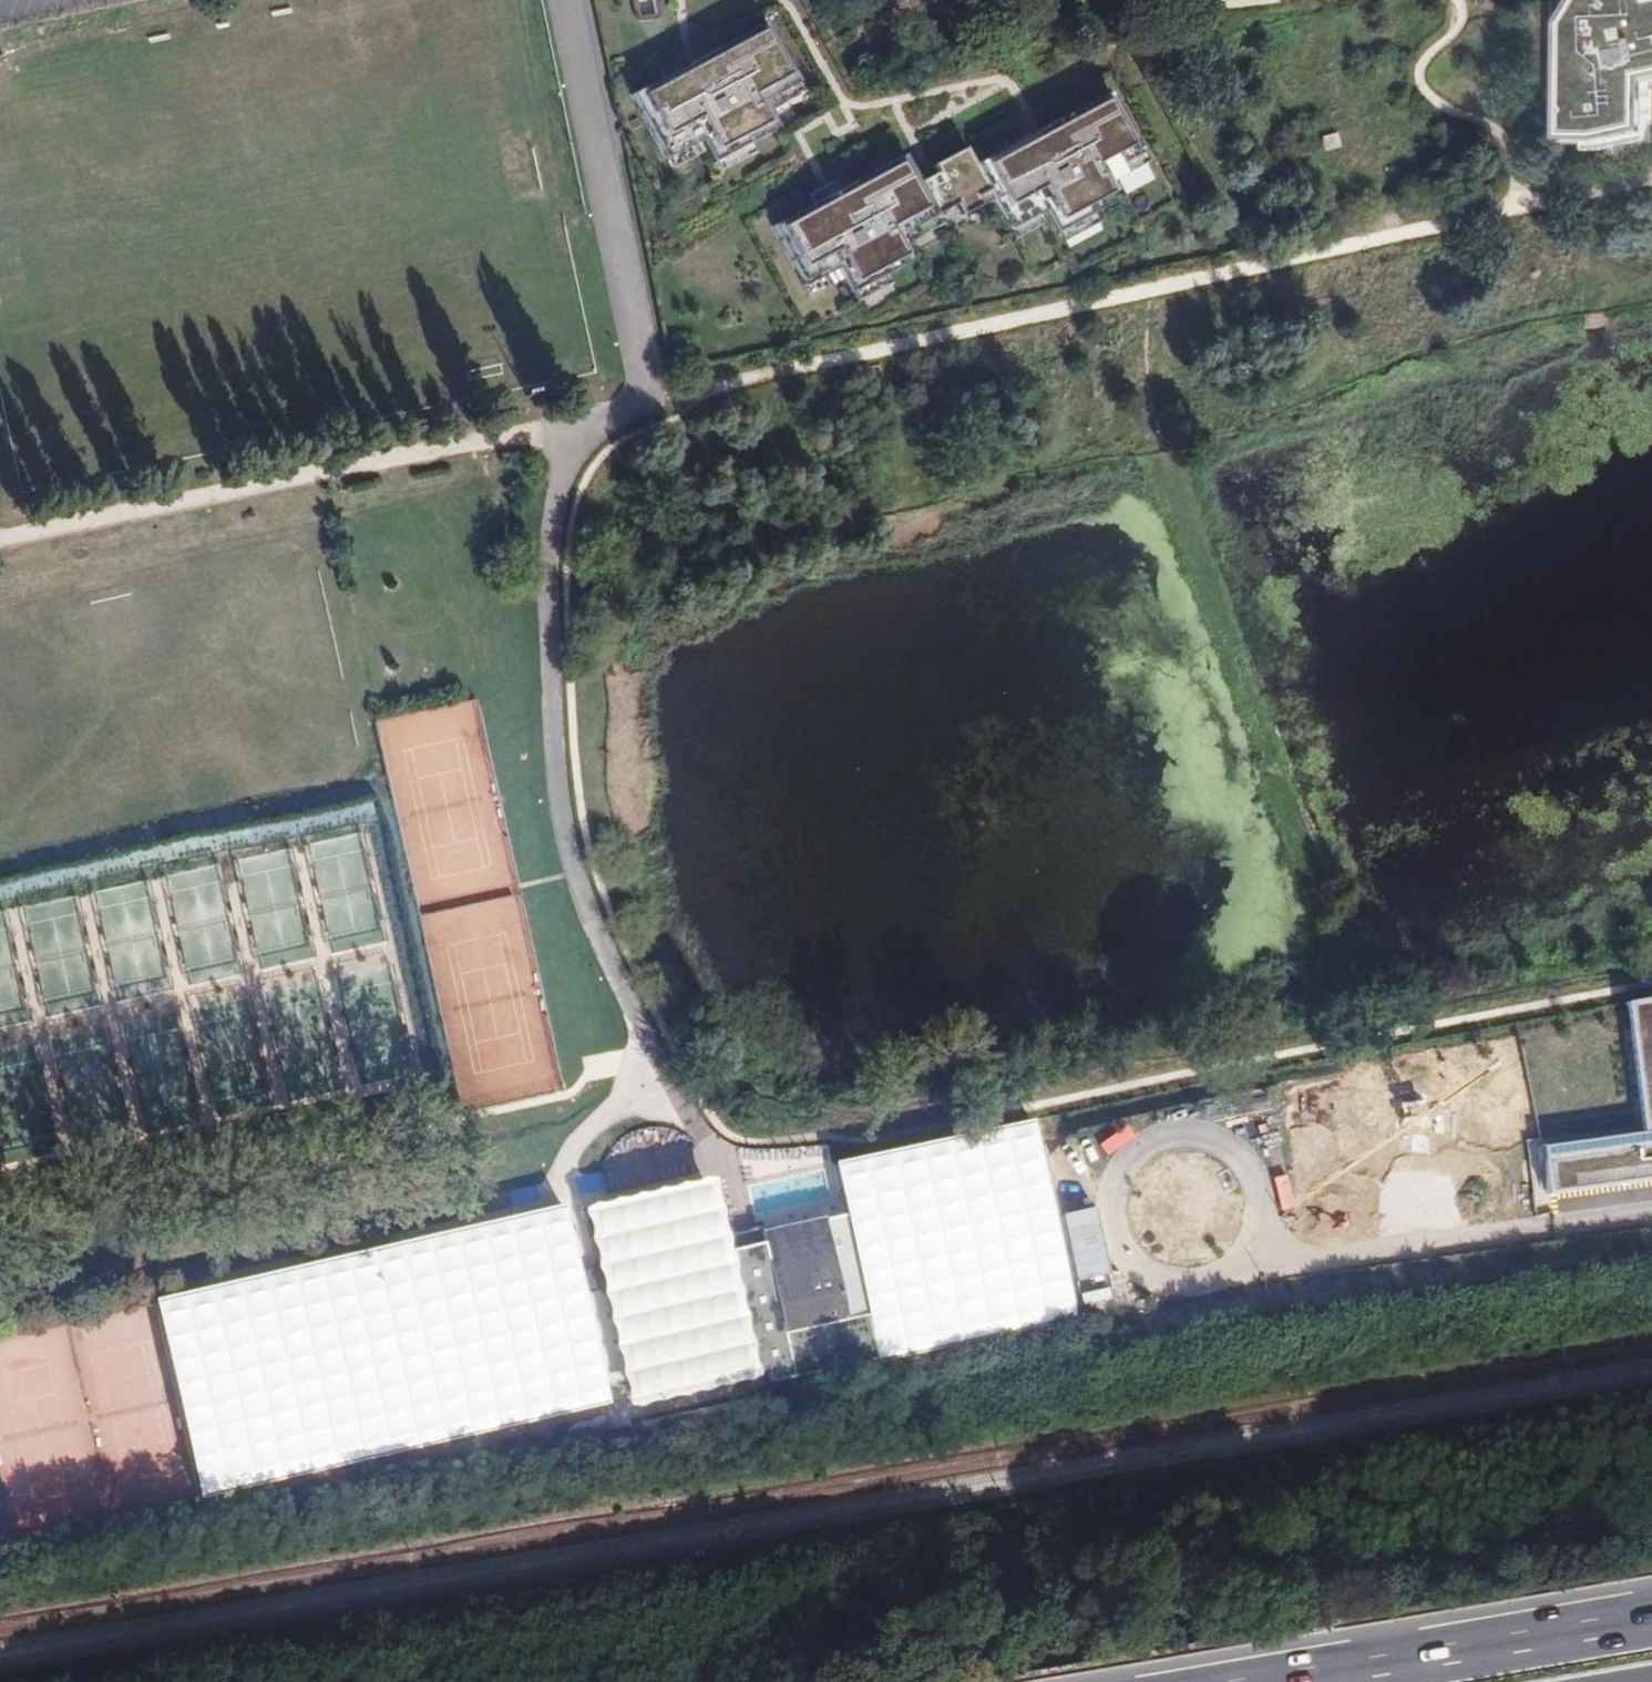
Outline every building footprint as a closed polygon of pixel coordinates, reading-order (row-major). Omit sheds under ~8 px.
[(1593,36),(1594,8),(1560,7),(1559,35),(1593,36)] [(660,164),(697,144),(709,167),(744,148),(773,132),(764,115),(759,106),(794,87),(761,26),(681,69),(683,74),(660,87),(658,82),(626,99),(660,164)] [(654,75),(658,82),(681,69),(677,63),(654,75)] [(759,106),(764,115),(799,97),(794,87),(759,106)] [(800,291),(833,273),(846,297),(880,279),(910,263),(901,248),(896,238),(931,219),(950,209),(956,220),(987,204),(1004,234),(1033,219),(1040,215),(1052,237),(1088,218),(1116,203),(1107,186),(1102,176),(1137,157),(1104,96),(1023,140),(999,153),(969,169),(960,153),(928,171),(931,177),(914,186),(899,159),(834,194),(806,209),(767,231),(800,291)] [(1020,133),(996,147),(999,153),(1023,140),(1020,133)] [(1102,176),(1107,186),(1142,167),(1137,157),(1102,176)] [(829,185),(801,200),(806,209),(834,194),(829,185)] [(1093,228),(1088,218),(1052,237),(1057,247),(1093,228)] [(931,219),(896,238),(901,248),(937,229),(931,219)] [(1038,228),(1033,219),(1004,234),(1008,244),(1038,228)] [(885,289),(880,279),(846,297),(851,307),(885,289)] [(1618,1009),(1634,1139),(1536,1153),(1540,1198),(1651,1183),(1651,1003),(1618,1009)] [(707,1186),(582,1212),(628,1404),(767,1374),(772,1383),(795,1381),(784,1335),(863,1319),(841,1220),(722,1243),(707,1186)] [(567,1216),(155,1295),(193,1493),(606,1414),(567,1216)]
